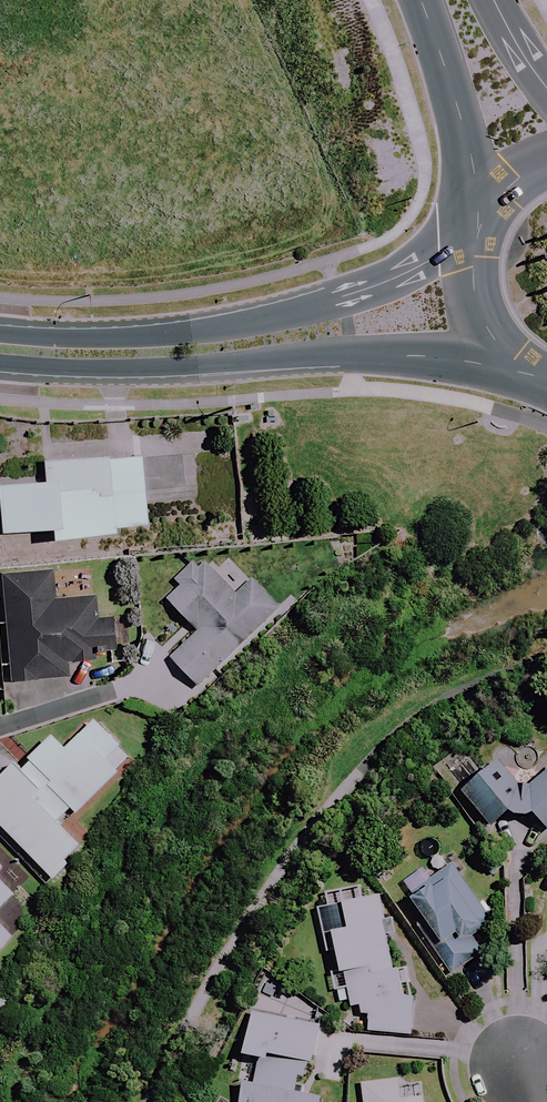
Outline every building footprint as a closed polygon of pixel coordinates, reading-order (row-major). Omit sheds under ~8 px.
[(44,524),(45,537),(142,529),(135,455),(39,464),(40,477),(0,481),(0,528),(44,524)] [(238,598),(207,565),(170,600),(199,632),(172,657),(197,683),(279,608),(255,583),(238,598)] [(55,600),(53,571),(5,574),(12,681),(69,677),(68,660),(117,657),(114,617),(96,618),(94,597),(55,600)] [(98,723),(68,751),(57,739),(24,771),(17,765),(0,782),(0,824),(55,881),(69,867),(86,851),(58,822),(72,809),(78,814),(134,760),(98,723)] [(526,793),(501,763),(465,793),(493,827),(514,810),(524,822),(535,812),(546,827),(546,776),(526,793)] [(491,922),(455,865),(432,880),(425,868),(404,882),(429,920),(421,926),(452,973),(484,952),(473,934),(491,922)] [(16,896),(0,879),(0,912),(16,896)] [(392,917),(384,919),(379,899),(364,901),(362,888),(316,895),(326,954),(340,952),(343,970),(332,972),(337,1005),(348,1003),(349,1011),(361,1009),(373,1018),(371,1033),(411,1037),(415,1001),(404,1000),(388,937),(397,935),(392,917)] [(16,938),(0,922),(0,954),(16,938)] [(0,996),(0,1024),(2,1025),(13,1002),(0,996)] [(255,1014),(247,1056),(260,1058),(255,1081),(247,1080),(243,1101),(324,1101),(325,1098),(298,1093),(301,1076),(310,1078),(320,1027),(255,1014)] [(402,1078),(364,1082),(366,1101),(426,1101),(426,1097),(404,1099),(402,1078)]
